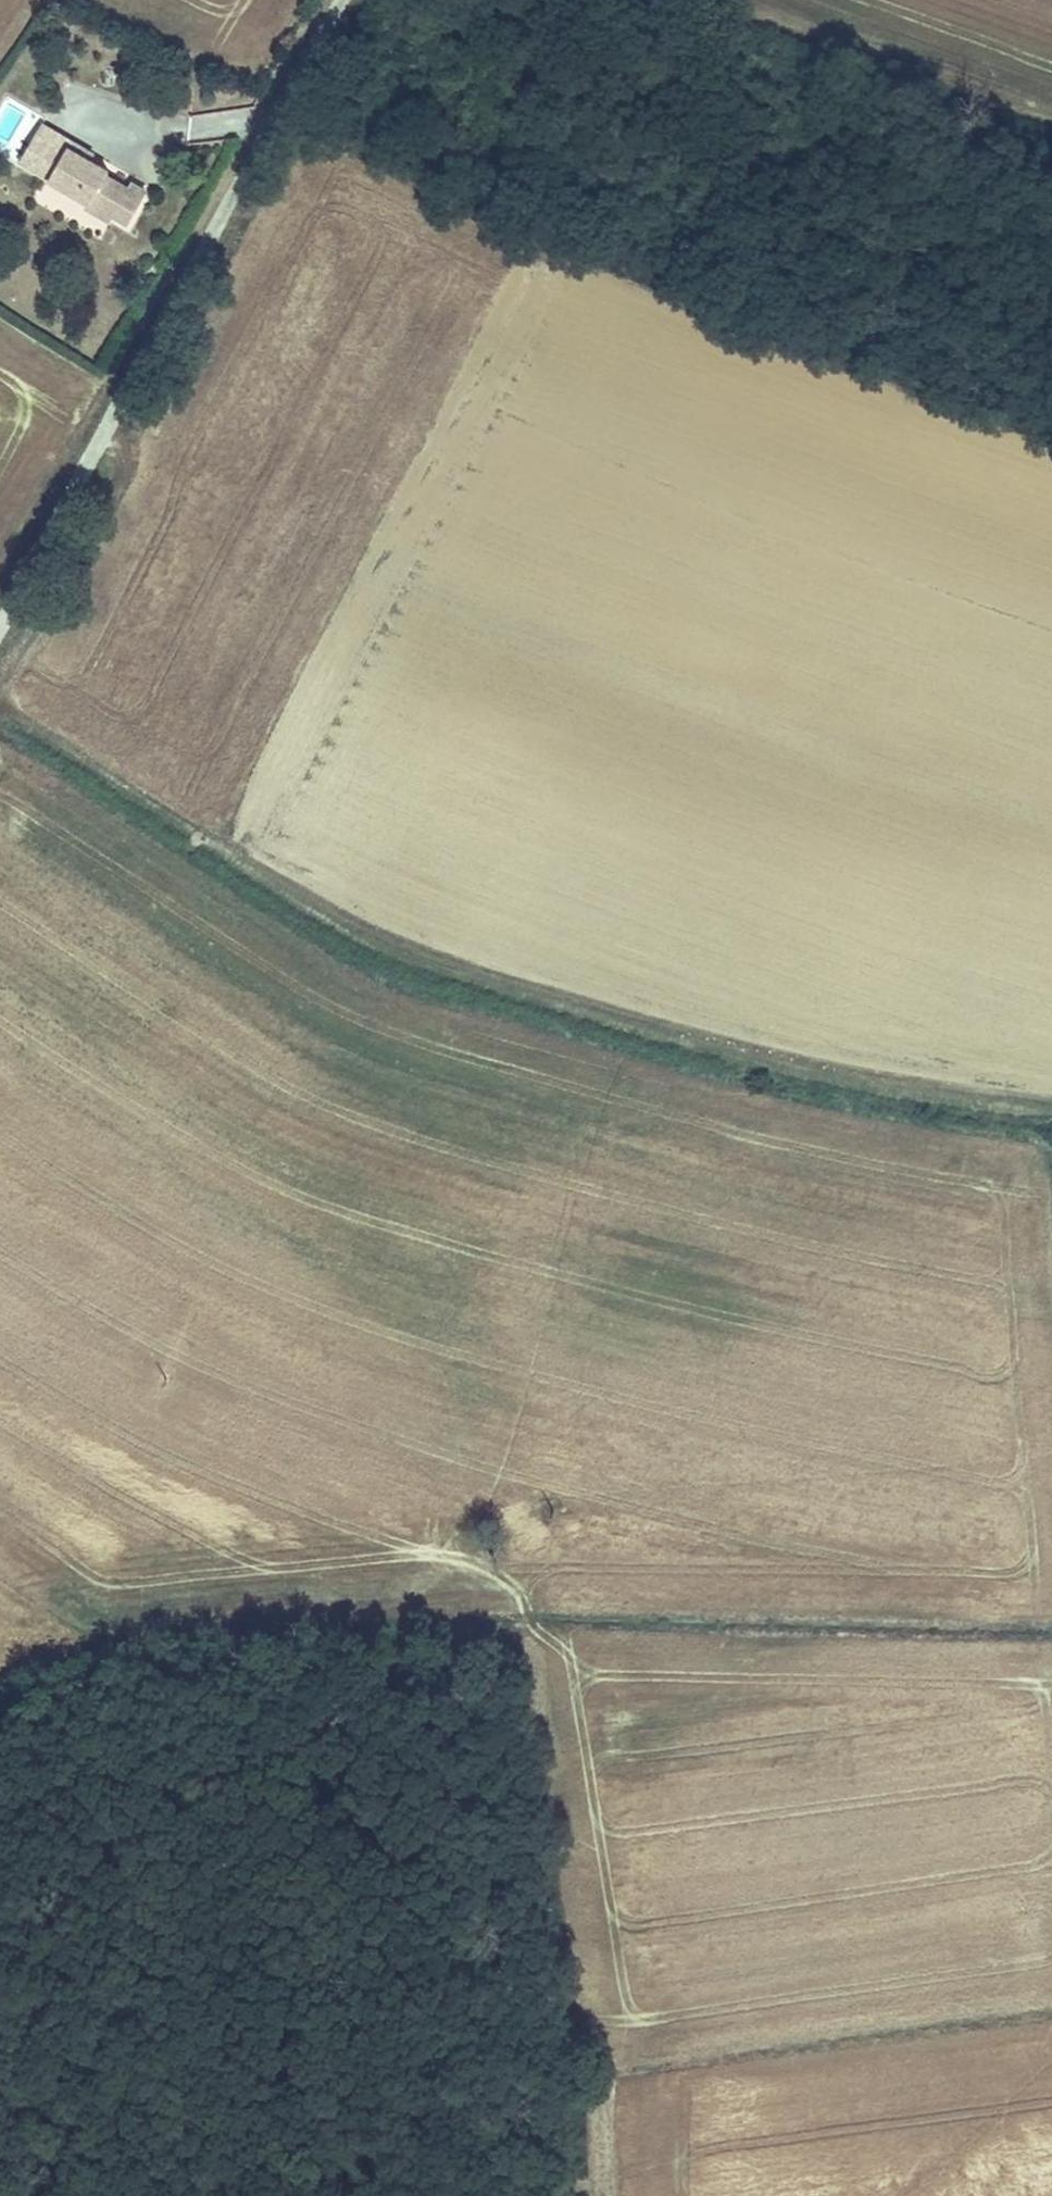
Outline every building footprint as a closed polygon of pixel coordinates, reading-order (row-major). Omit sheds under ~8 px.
[(84,205),(80,213),(107,227),(111,218),(126,225),(144,190),(65,148),(69,139),(40,124),(16,169),(84,205)]
